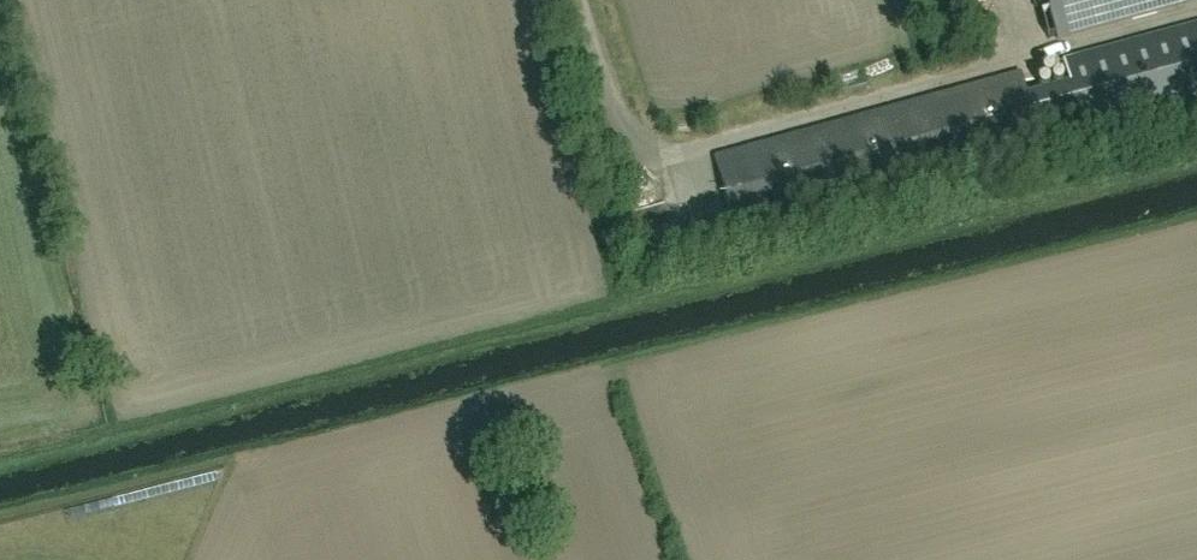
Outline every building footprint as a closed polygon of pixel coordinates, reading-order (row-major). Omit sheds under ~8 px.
[(1057,41),(1196,2),(1196,0),(1046,0),(1057,41)] [(1069,83),(1026,95),(1019,72),(715,158),(736,235),(758,229),(1065,146),(1059,122),(1078,117),(1085,140),(1196,109),(1196,23),(1063,59),(1069,83)]
